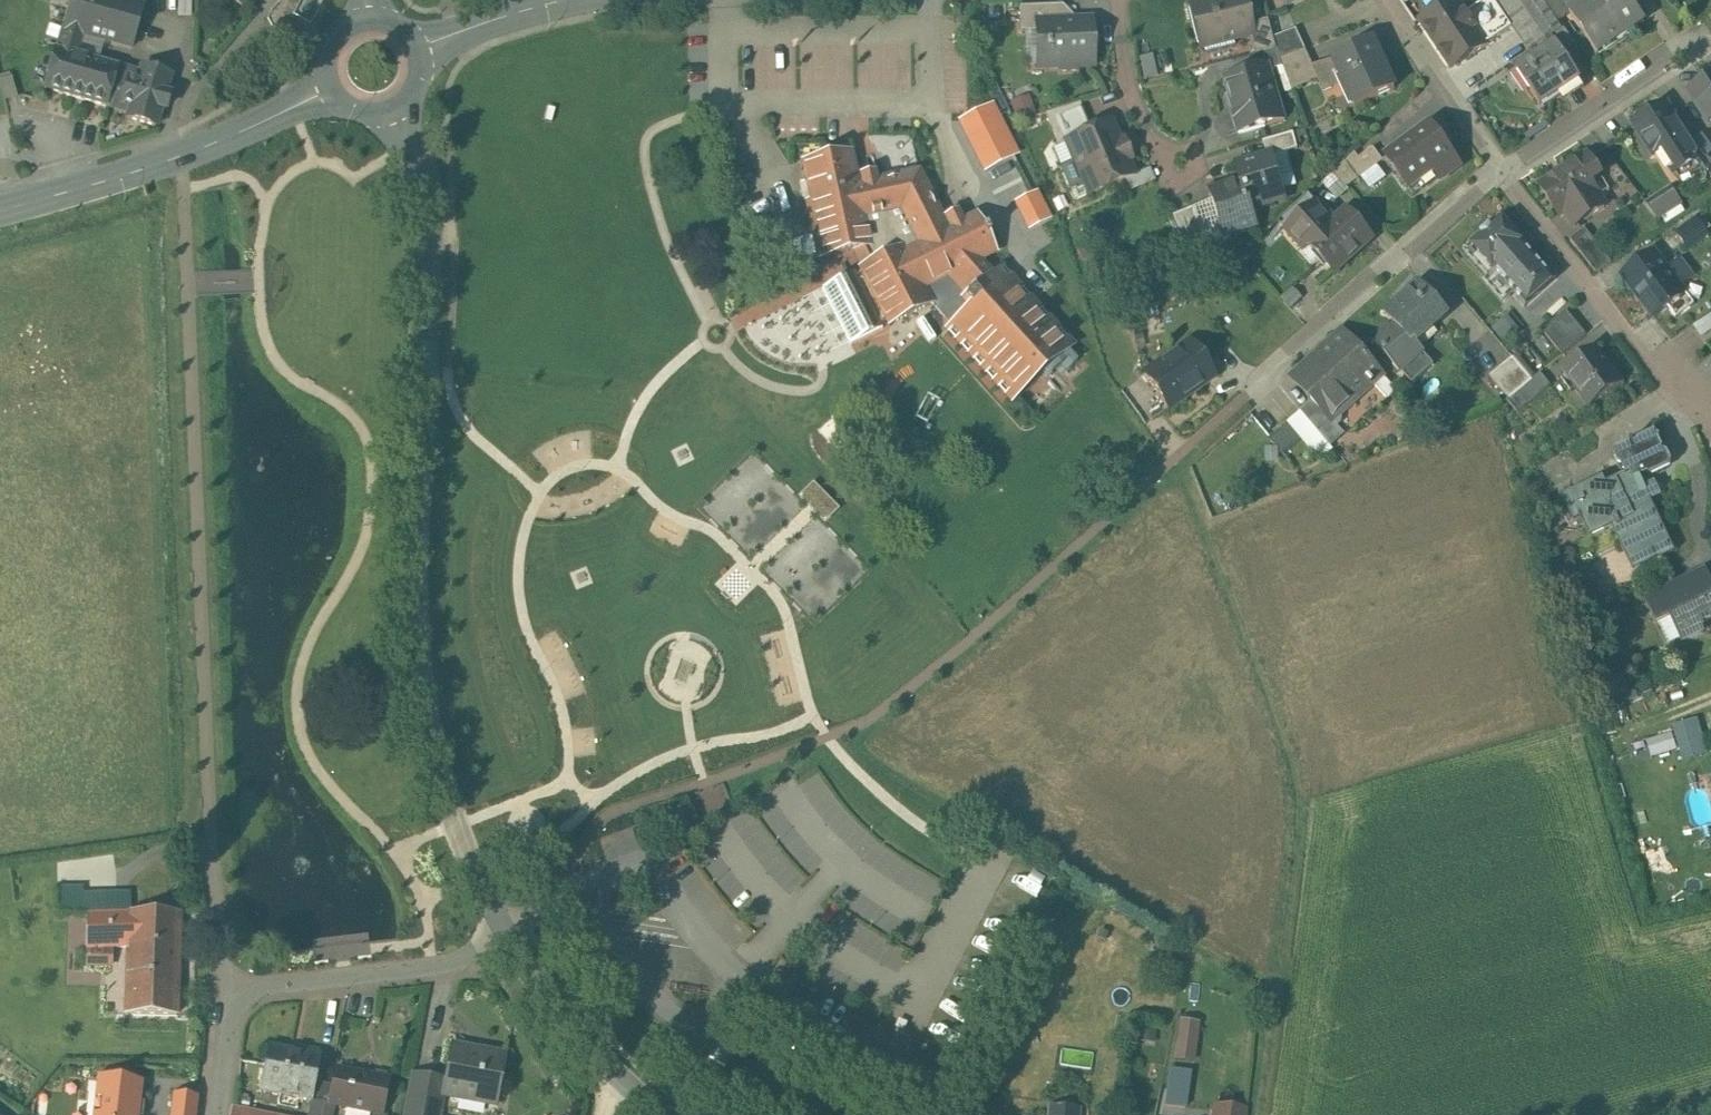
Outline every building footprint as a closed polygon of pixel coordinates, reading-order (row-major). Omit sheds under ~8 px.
[(119,0),(70,0),(63,26),(86,32),(85,33),(131,47),(143,7),(119,0)] [(1191,5),(1200,41),(1231,34),(1232,39),(1250,35),(1251,34),(1249,24),(1243,0),(1211,0),(1191,5)] [(1455,0),(1452,0),(1421,21),(1451,66),(1485,44),(1458,3),(1455,0)] [(1458,3),(1485,44),(1512,26),(1529,51),(1551,36),(1561,29),(1542,0),(1462,0),(1458,3)] [(1572,11),(1599,51),(1644,20),(1631,0),(1588,0),(1572,11)] [(1057,4),(1019,5),(1020,30),(1038,29),(1038,21),(1058,21),(1057,4)] [(1268,19),(1249,24),(1251,34),(1250,35),(1255,53),(1276,48),(1273,37),(1268,19)] [(1058,21),(1038,21),(1038,29),(1039,46),(1045,46),(1046,66),(1060,65),(1060,69),(1075,68),(1075,65),(1089,64),(1088,44),(1092,44),(1091,20),(1058,21)] [(116,67),(79,56),(85,33),(86,32),(63,26),(45,88),(105,105),(116,67)] [(1575,44),(1564,27),(1561,29),(1551,36),(1562,53),(1575,44)] [(1296,28),(1273,37),(1276,48),(1280,59),(1305,49),(1296,28)] [(1551,36),(1529,51),(1534,59),(1517,70),(1539,103),(1578,77),(1562,53),(1551,36)] [(1372,39),(1333,57),(1355,106),(1394,88),(1372,39)] [(1255,53),(1253,54),(1257,67),(1268,64),(1269,69),(1282,65),(1280,59),(1276,48),(1255,53)] [(1305,49),(1280,59),(1282,65),(1291,90),(1318,77),(1305,49)] [(1257,67),(1222,78),(1235,124),(1254,119),(1265,125),(1284,119),(1269,69),(1268,64),(1257,67)] [(139,73),(116,67),(105,105),(128,112),(127,118),(155,126),(160,108),(165,109),(169,95),(164,93),(169,75),(141,67),(139,73)] [(1687,90),(1708,123),(1710,121),(1710,122),(1710,75),(1687,90)] [(1078,101),(1045,113),(1058,145),(1066,141),(1066,140),(1090,130),(1078,101)] [(1018,154),(992,104),(958,121),(984,172),(1018,154)] [(1665,104),(1634,124),(1653,155),(1663,149),(1678,172),(1700,158),(1690,142),(1665,104)] [(1090,130),(1066,140),(1066,141),(1058,145),(1066,163),(1059,166),(1068,188),(1083,181),(1088,193),(1132,174),(1127,160),(1130,159),(1122,139),(1118,140),(1110,121),(1090,130)] [(1430,125),(1385,157),(1407,189),(1434,171),(1439,176),(1457,162),(1430,125)] [(1293,132),(1263,141),(1267,156),(1271,154),(1272,155),(1297,148),(1293,132)] [(1702,134),(1690,142),(1700,158),(1710,176),(1710,146),(1702,134)] [(1355,160),(1350,165),(1358,177),(1382,160),(1373,147),(1355,160)] [(850,153),(802,163),(822,258),(850,252),(861,274),(886,321),(887,325),(930,304),(922,288),(948,275),(951,279),(959,272),(976,290),(992,276),(978,260),(994,252),(986,237),(988,236),(985,229),(983,230),(975,215),(962,222),(957,213),(944,219),(945,220),(942,222),(918,173),(875,182),(873,175),(855,178),(850,153)] [(1241,179),(1221,185),(1222,187),(1208,191),(1218,226),(1220,226),(1230,231),(1230,233),(1256,225),(1251,209),(1275,202),(1275,200),(1280,190),(1282,190),(1272,155),(1271,154),(1267,156),(1258,158),(1257,157),(1236,163),(1241,179)] [(1351,155),(1333,172),(1346,186),(1358,177),(1350,165),(1355,160),(1351,155)] [(1587,155),(1577,162),(1576,161),(1539,184),(1559,216),(1565,212),(1574,225),(1605,206),(1589,181),(1599,174),(1587,155)] [(1669,188),(1646,203),(1657,217),(1679,202),(1669,188)] [(1308,195),(1279,222),(1289,233),(1318,206),(1308,195)] [(1193,206),(1171,215),(1182,241),(1201,235),(1193,206)] [(1331,221),(1318,206),(1289,233),(1303,249),(1309,243),(1335,271),(1372,238),(1345,209),(1331,221)] [(1499,217),(1470,243),(1471,244),(1465,250),(1488,276),(1503,263),(1523,245),(1524,244),(1499,217)] [(1697,218),(1676,234),(1687,248),(1708,233),(1697,218)] [(1611,262),(1584,228),(1570,239),(1596,272),(1611,262)] [(1554,279),(1523,245),(1503,263),(1533,298),(1554,279)] [(1653,251),(1621,275),(1653,318),(1685,294),(1653,251)] [(922,288),(930,304),(931,303),(951,325),(968,310),(962,303),(976,290),(959,272),(951,279),(948,275),(922,288)] [(996,272),(992,276),(976,290),(962,303),(968,310),(951,325),(1015,397),(1067,351),(996,272)] [(886,321),(861,274),(855,277),(853,273),(821,289),(849,345),(881,329),(879,325),(886,321)] [(1691,276),(1680,284),(1692,302),(1704,294),(1691,276)] [(1448,313),(1420,282),(1385,313),(1395,324),(1413,344),(1414,343),(1448,313)] [(1585,334),(1566,310),(1541,330),(1561,354),(1585,334)] [(1413,344),(1395,324),(1391,327),(1384,327),(1379,332),(1379,338),(1375,341),(1412,384),(1433,365),(1414,343),(1413,344)] [(1342,330),(1298,370),(1318,393),(1312,398),(1332,420),(1382,375),(1342,330)] [(1189,340),(1142,373),(1167,409),(1214,376),(1189,340)] [(1621,383),(1595,347),(1564,370),(1590,405),(1621,383)] [(1512,357),(1489,376),(1508,398),(1531,380),(1512,357)] [(1508,398),(1506,400),(1517,412),(1550,385),(1540,373),(1531,380),(1508,398)] [(1332,420),(1312,398),(1300,410),(1327,443),(1342,431),(1332,420)] [(1652,435),(1618,452),(1629,473),(1630,472),(1633,478),(1665,463),(1652,435)] [(1629,473),(1606,484),(1602,477),(1562,496),(1573,521),(1580,517),(1590,537),(1612,526),(1633,570),(1673,551),(1651,506),(1647,508),(1633,478),(1630,472),(1629,473)] [(1647,600),(1658,623),(1672,617),(1683,638),(1700,630),(1697,625),(1710,619),(1710,588),(1704,573),(1647,600)] [(1696,714),(1670,721),(1681,758),(1707,750),(1696,714)] [(684,804),(670,809),(678,835),(692,831),(684,804)] [(811,869),(822,857),(810,847),(799,859),(811,869)] [(177,912),(130,911),(130,912),(86,913),(86,948),(128,947),(126,1014),(176,1015),(177,947),(176,947),(177,912)] [(1170,1055),(1191,1059),(1199,1018),(1177,1014),(1170,1055)] [(737,1045),(721,1035),(708,1056),(725,1066),(737,1045)] [(505,1056),(450,1045),(443,1080),(441,1094),(442,1094),(496,1104),(505,1056)] [(319,1056),(268,1046),(260,1089),(329,1103),(332,1084),(315,1081),(319,1056)] [(387,1078),(335,1068),(332,1084),(329,1103),(380,1113),(387,1078)] [(1190,1072),(1170,1069),(1165,1104),(1185,1107),(1190,1072)] [(416,1106),(421,1076),(412,1075),(405,1114),(438,1114),(439,1110),(416,1106)] [(443,1080),(421,1076),(416,1106),(439,1110),(442,1094),(441,1094),(443,1080)] [(101,1079),(96,1114),(137,1114),(141,1084),(101,1079)] [(195,1097),(175,1094),(173,1114),(193,1114),(195,1097)] [(1213,1104),(1212,1114),(1242,1114),(1243,1108),(1213,1104)]
